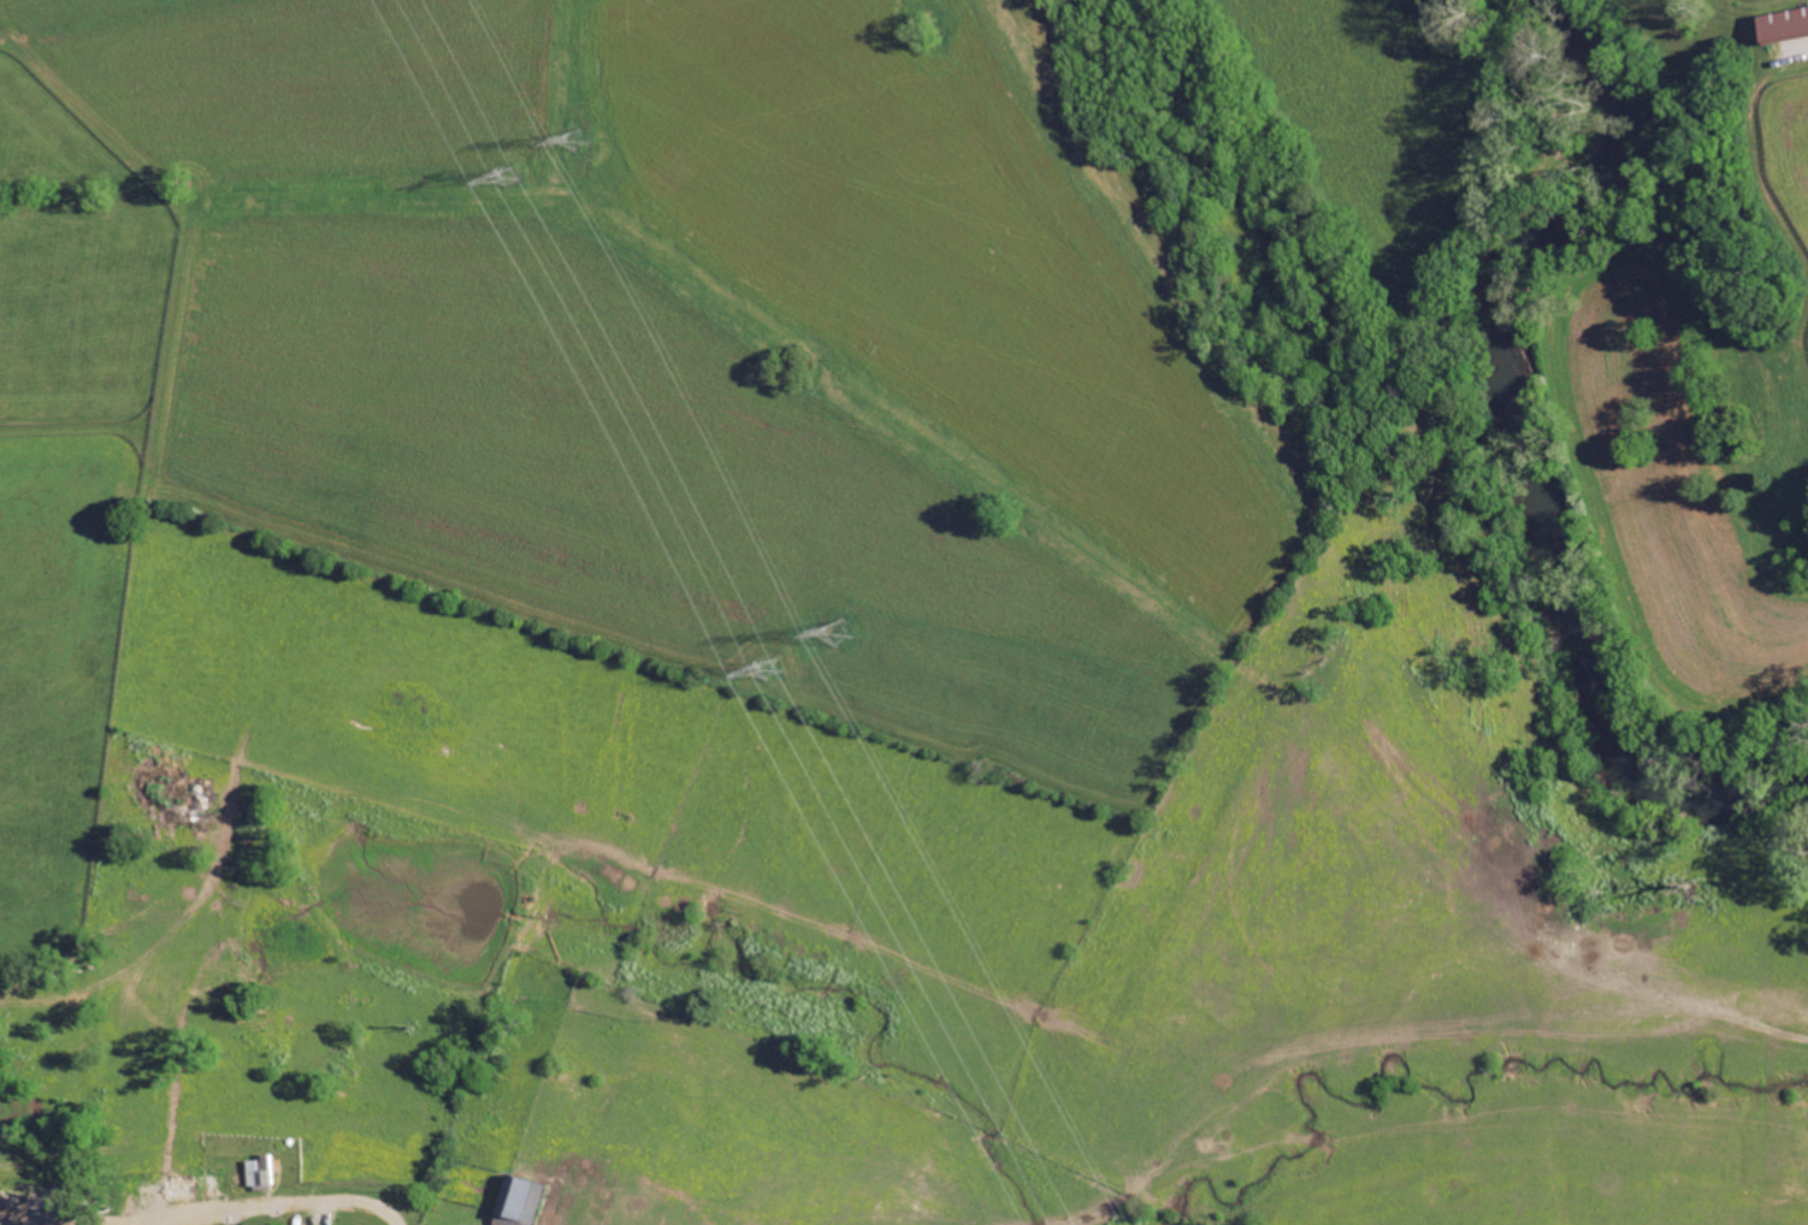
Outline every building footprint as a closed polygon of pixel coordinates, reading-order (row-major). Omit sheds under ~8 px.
[(1751,17),(1756,45),(1807,36),(1807,7),(1751,17)] [(254,1160),(254,1187),(280,1187),(280,1170),(269,1170),(269,1160),(254,1160)] [(509,1224),(544,1224),(558,1183),(523,1171),(505,1224),(509,1224)] [(177,1175),(177,1203),(203,1202),(203,1174),(177,1175)]
